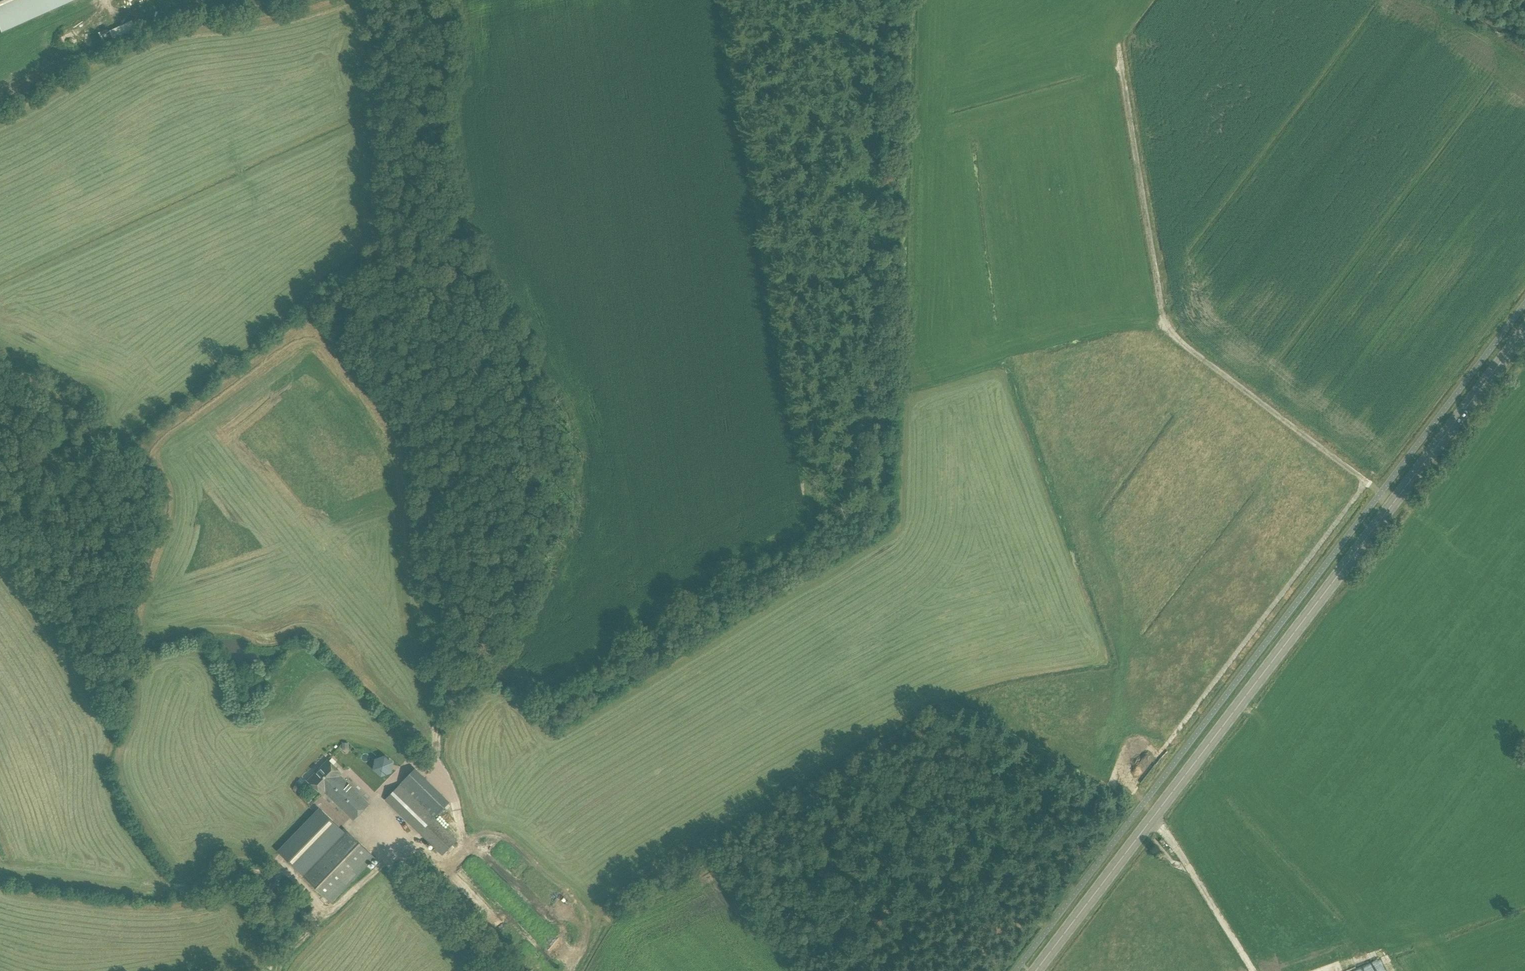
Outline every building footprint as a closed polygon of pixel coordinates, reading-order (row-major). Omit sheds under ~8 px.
[(1,32),(74,0),(0,0),(0,30),(1,32)] [(382,777),(392,773),(394,762),(386,755),(375,759),(373,770),(382,777)] [(325,792),(353,820),(369,803),(340,775),(342,774),(328,760),(309,780),(323,794),(325,792)] [(252,766),(235,781),(241,787),(257,772),(252,766)] [(443,855),(458,840),(435,818),(448,803),(414,770),(385,800),(443,855)] [(1136,785),(1135,772),(1125,773),(1126,787),(1136,785)] [(317,796),(314,799),(319,807),(323,804),(317,796)] [(298,816),(302,820),(312,809),(307,805),(298,816)] [(315,859),(343,831),(321,810),(280,853),(301,873),(315,859)] [(375,858),(345,829),(343,831),(315,859),(301,873),(332,903),(375,858)] [(1376,961),(1351,970),(1380,970),(1376,961)]
